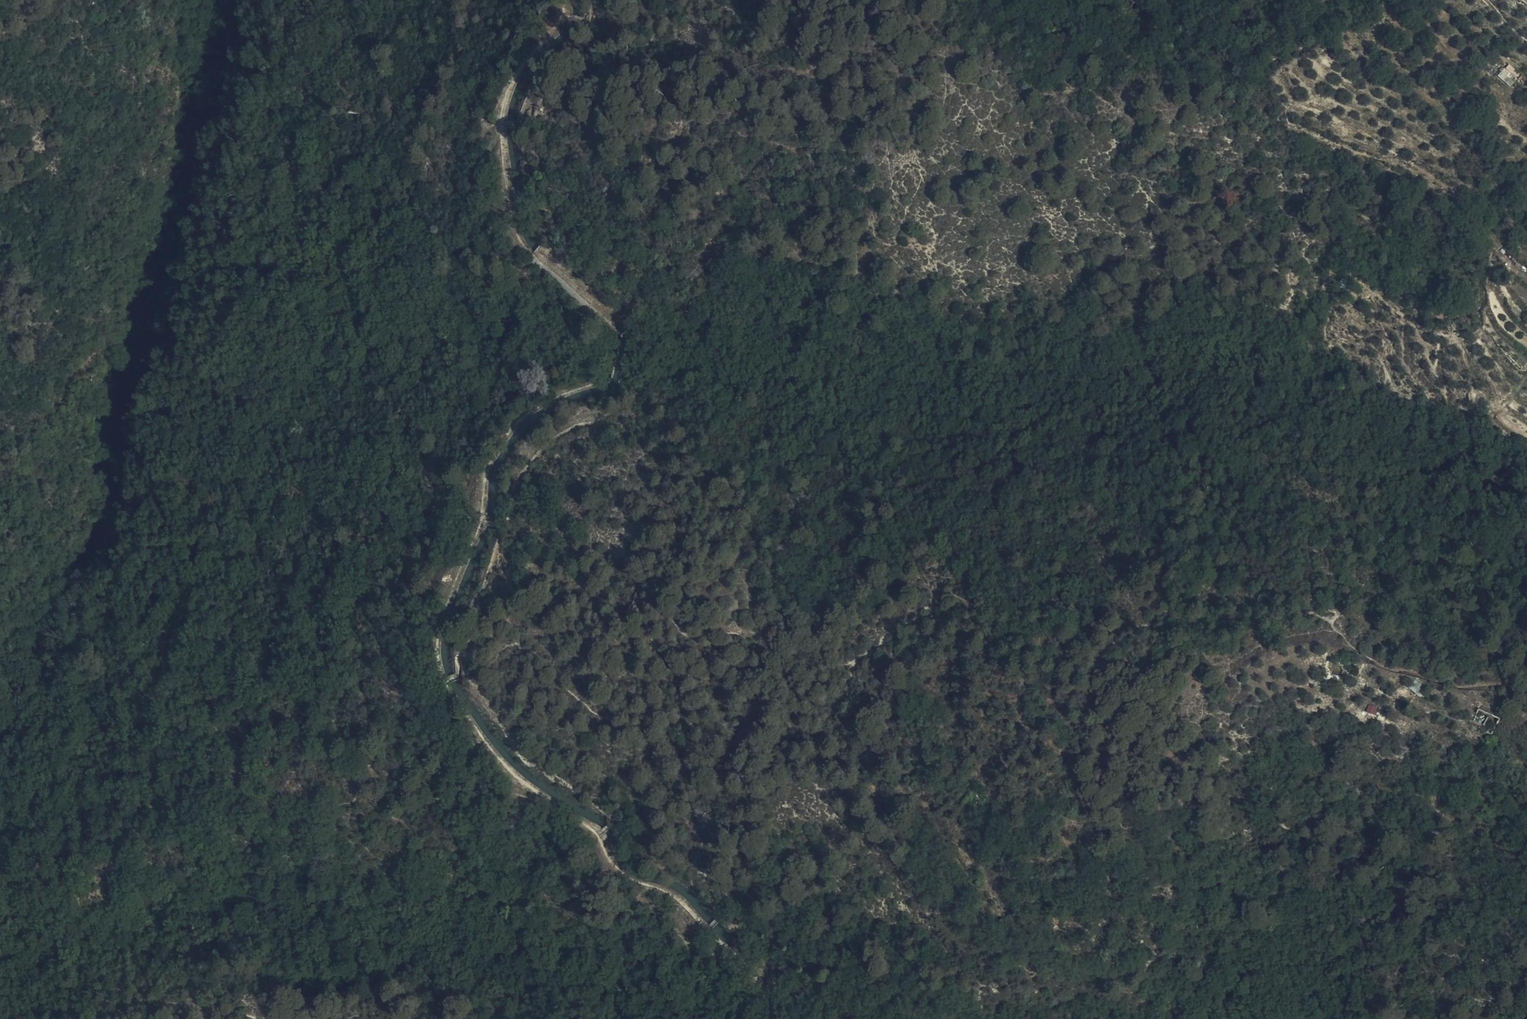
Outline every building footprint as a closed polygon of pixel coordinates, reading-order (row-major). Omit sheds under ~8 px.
[(1511,63),(1507,66),(1516,76),(1520,73),(1511,63)] [(1514,75),(1503,65),(1496,74),(1507,84),(1514,75)] [(367,116),(356,110),(351,117),(363,123),(367,116)] [(417,679),(413,674),(412,675),(408,681),(412,685),(417,679)] [(1506,716),(1503,715),(1484,706),(1480,715),(1483,717),(1482,721),(1499,729),(1506,716)]
